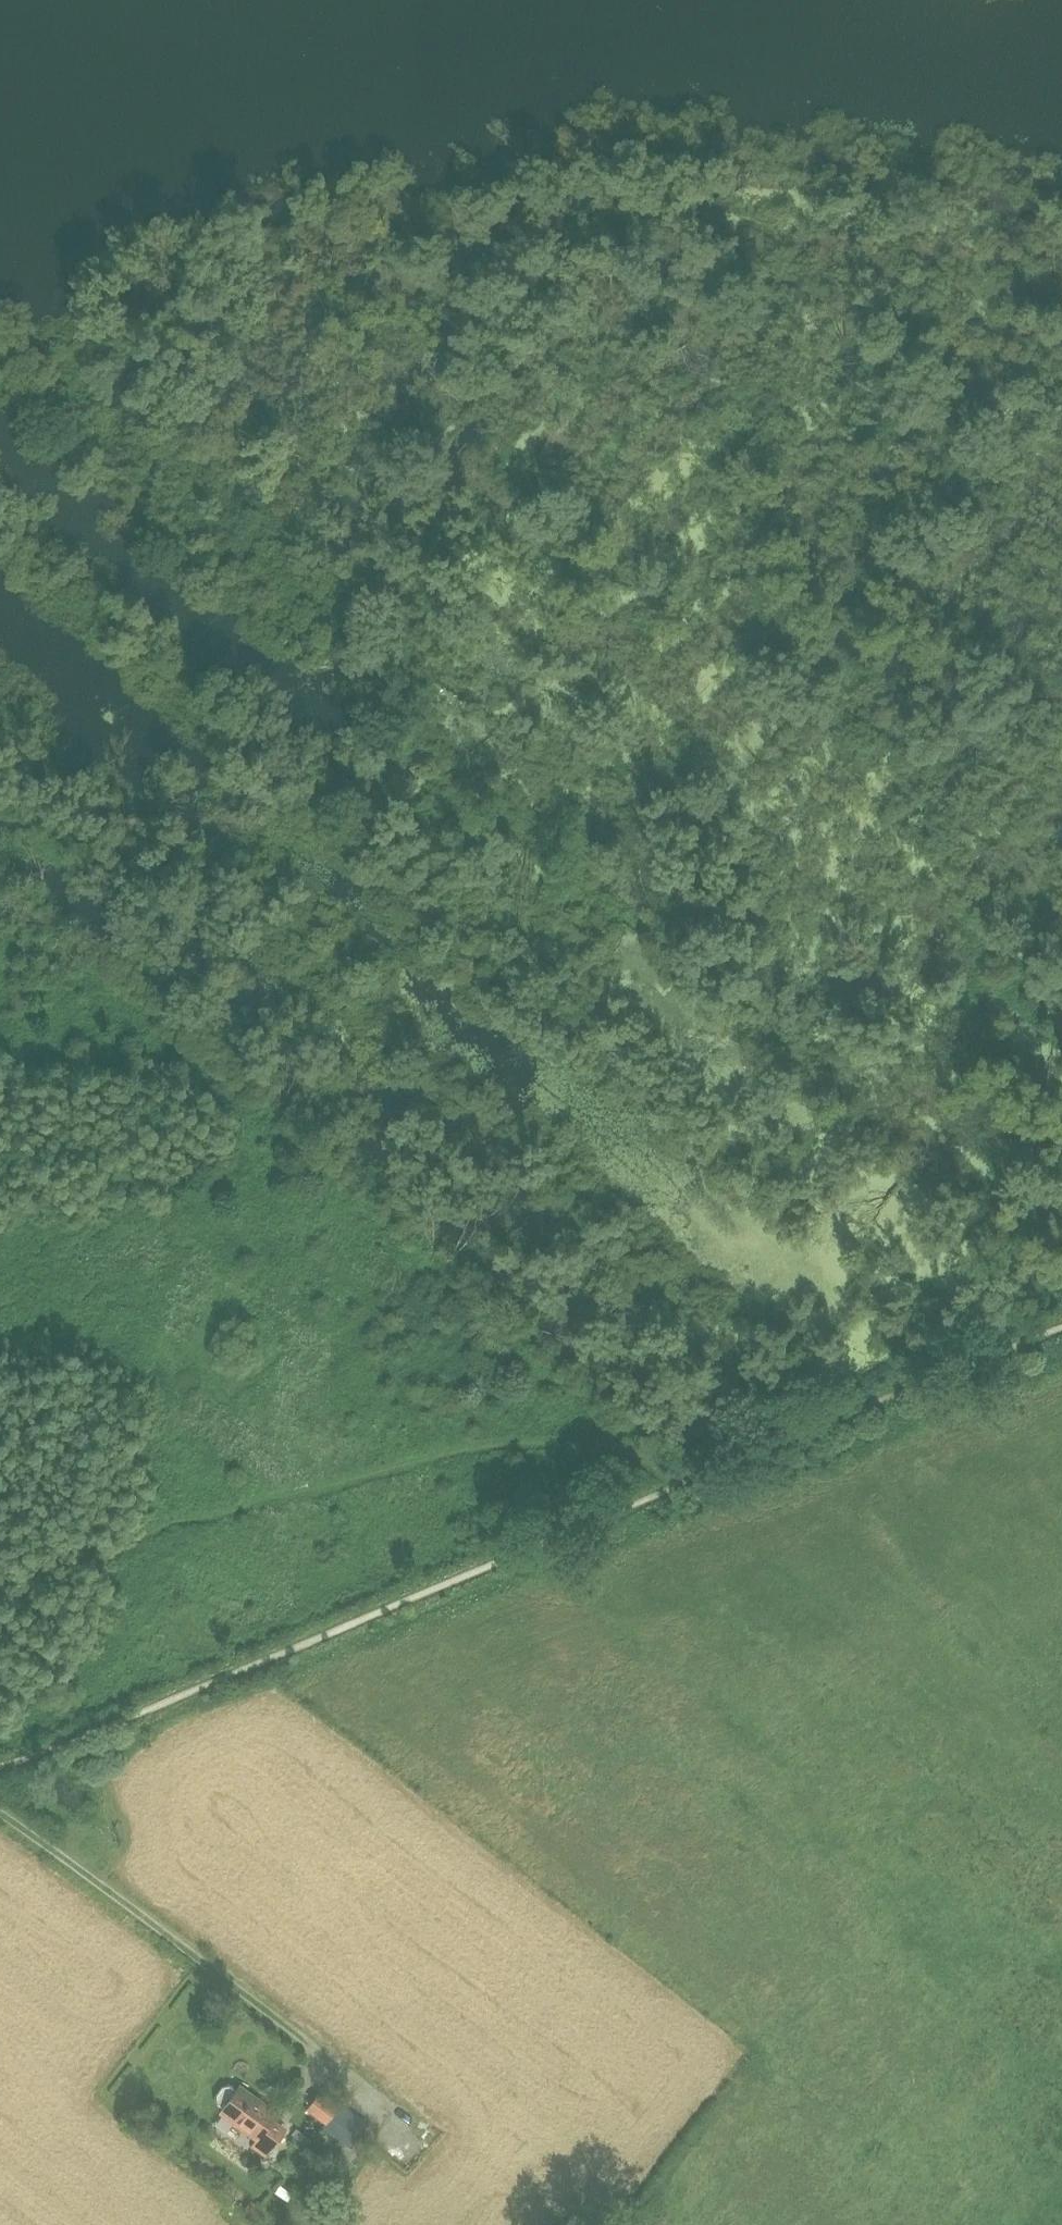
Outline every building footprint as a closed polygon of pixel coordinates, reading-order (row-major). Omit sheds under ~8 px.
[(257,2136),(253,2143),(267,2153),(287,2127),(274,2118),(279,2112),(241,2084),(237,2090),(231,2085),(223,2086),(215,2096),(216,2104),(223,2108),(222,2110),(257,2136)] [(307,2110),(326,2123),(338,2105),(321,2092),(307,2110)]
